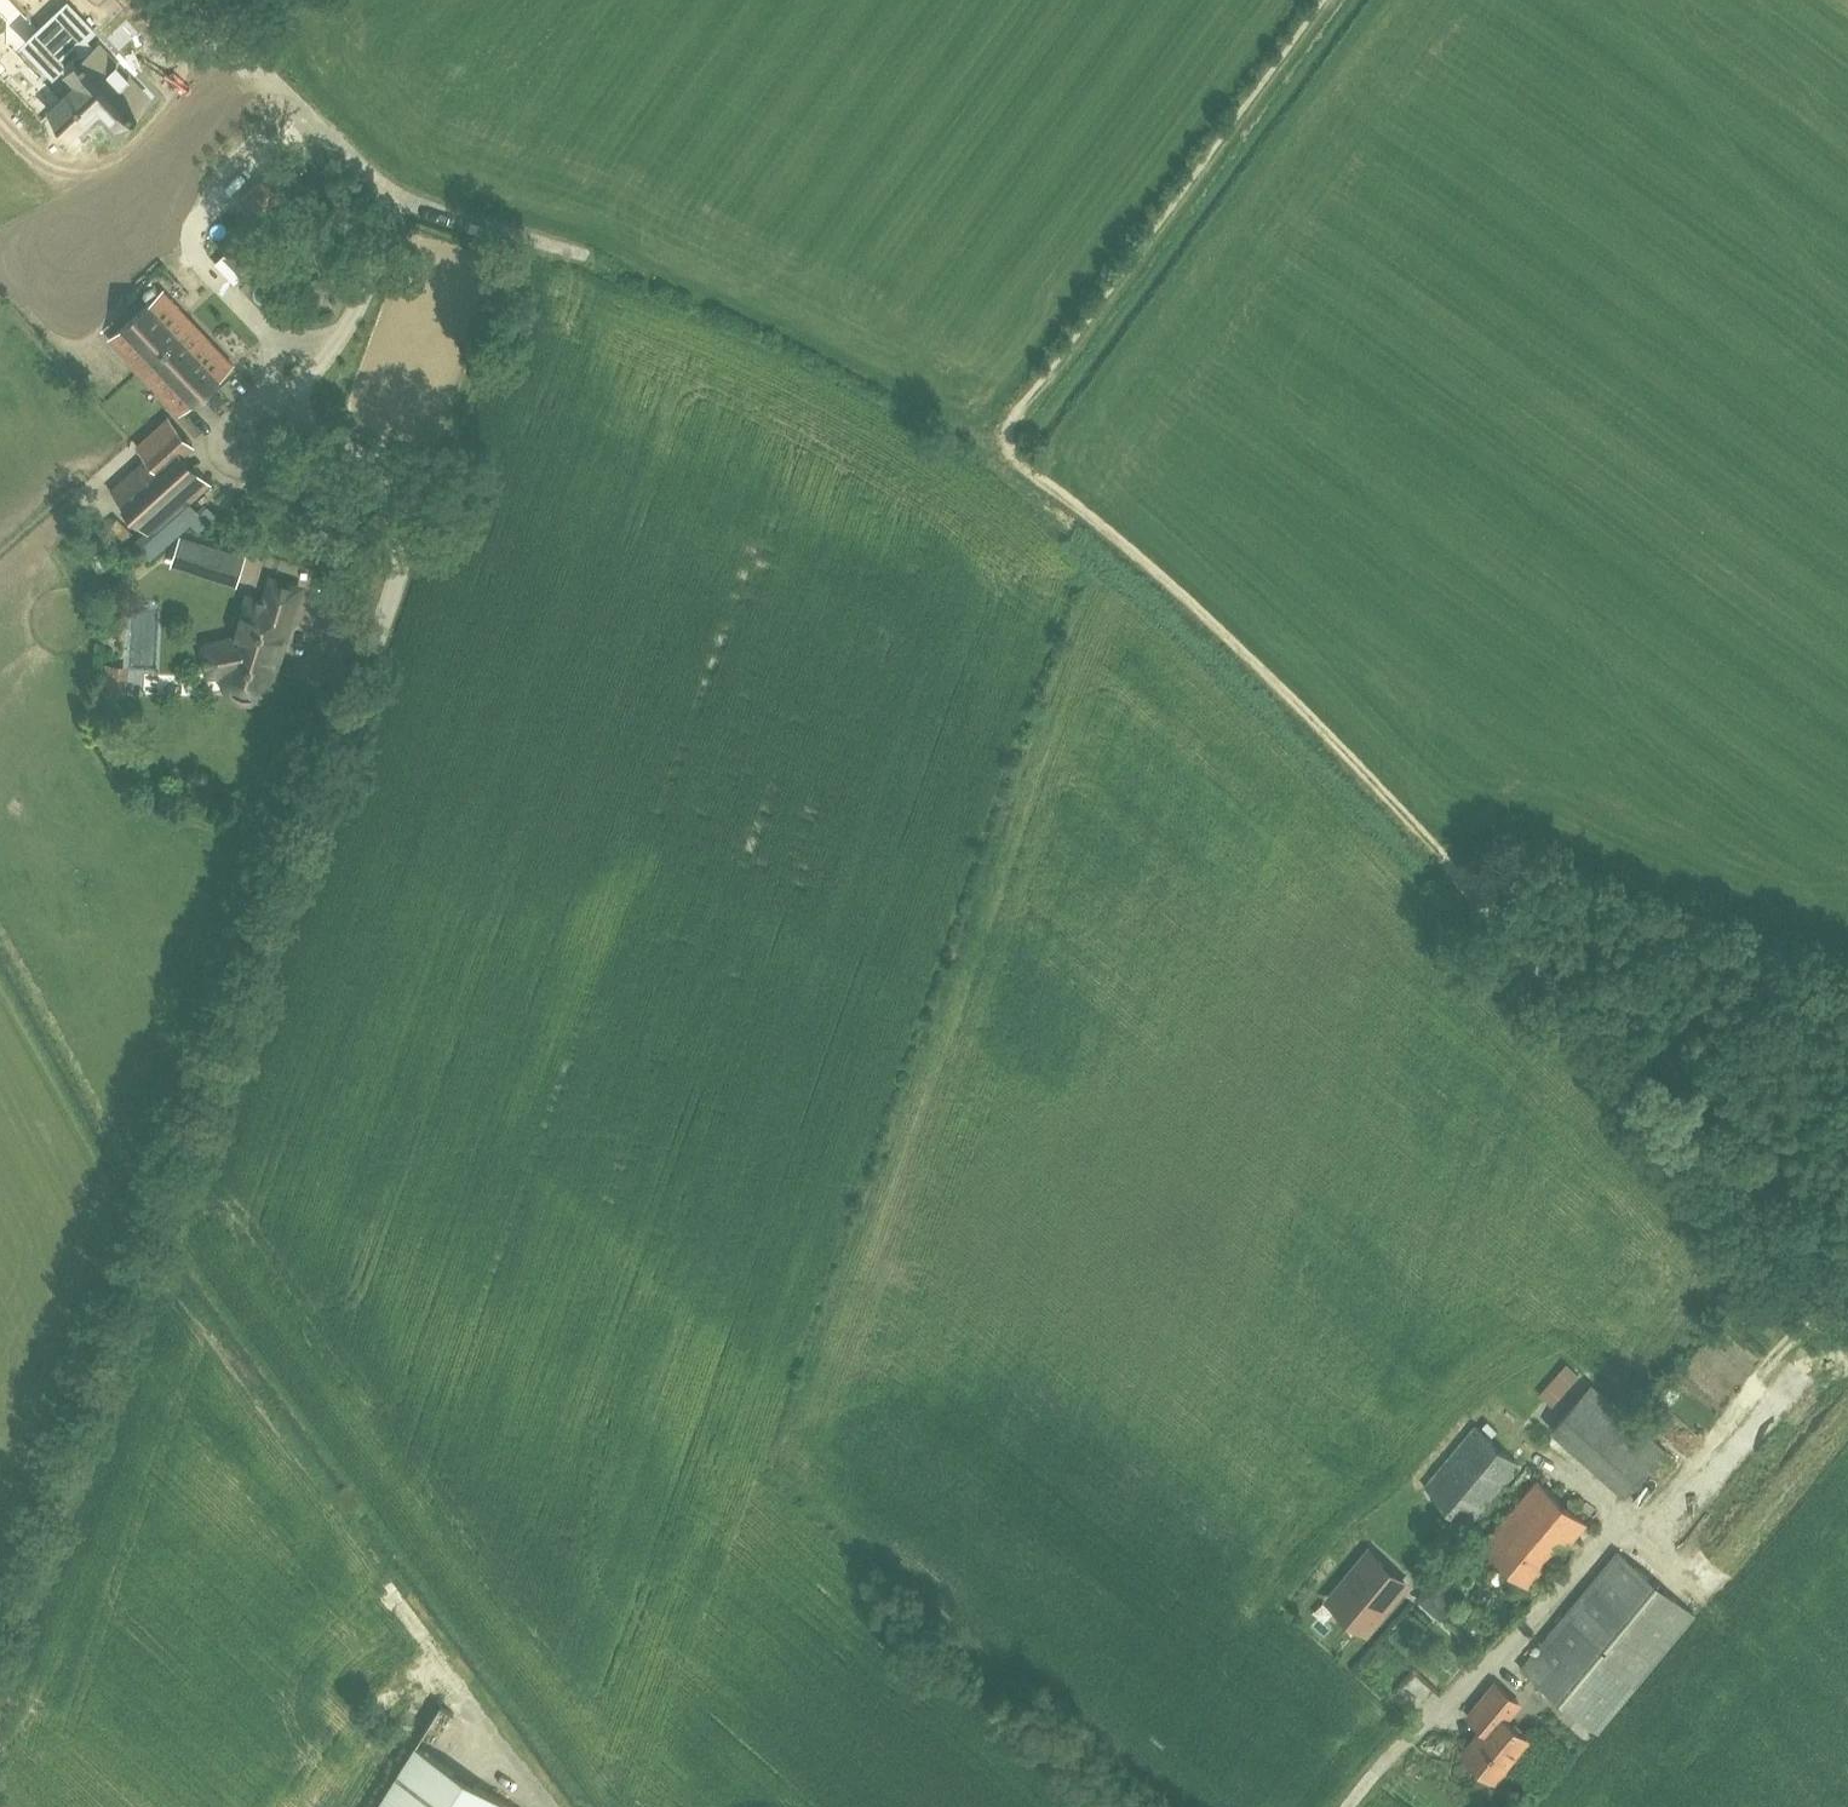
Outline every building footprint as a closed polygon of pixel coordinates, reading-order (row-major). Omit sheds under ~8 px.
[(66,8),(35,37),(60,64),(91,36),(66,8)] [(107,42),(76,70),(85,80),(58,104),(78,126),(105,102),(121,120),(152,93),(107,42)] [(234,365),(163,290),(110,337),(181,413),(234,365)] [(210,482),(169,437),(111,490),(153,535),(210,482)] [(236,638),(207,644),(206,644),(204,645),(204,646),(204,647),(203,648),(203,649),(208,670),(208,671),(209,672),(210,673),(211,673),(212,674),(213,674),(229,670),(232,684),(225,685),(226,687),(227,689),(228,691),(229,692),(233,695),(236,698),(238,699),(242,700),(247,701),(247,699),(247,698),(248,697),(250,696),(251,695),(253,695),(255,695),(256,696),(257,697),(258,698),(260,697),(264,694),(265,693),(266,691),(268,690),(269,688),(270,686),(271,684),(289,626),(300,588),(272,579),(265,601),(249,596),(236,638)] [(128,665),(105,664),(105,674),(108,675),(107,693),(127,694),(128,665)] [(1554,1434),(1641,1488),(1666,1447),(1603,1407),(1593,1423),(1570,1409),(1554,1434)] [(1477,1425),(1426,1485),(1471,1523),(1522,1463),(1477,1425)] [(1532,1587),(1587,1523),(1536,1480),(1482,1544),(1532,1587)] [(1695,1614),(1618,1550),(1521,1667),(1598,1731),(1695,1614)] [(1355,1571),(1333,1598),(1347,1610),(1346,1612),(1361,1624),(1366,1619),(1371,1623),(1405,1582),(1371,1553),(1355,1571)] [(1452,1606),(1448,1602),(1447,1588),(1450,1584),(1438,1572),(1416,1597),(1441,1619),(1452,1606)] [(1357,1688),(1372,1697),(1379,1684),(1364,1675),(1357,1688)] [(1495,1780),(1529,1739),(1506,1720),(1520,1703),(1496,1683),(1468,1716),(1483,1728),(1463,1753),(1495,1780)] [(441,1724),(465,1723),(464,1703),(440,1703),(441,1724)] [(376,1806),(516,1806),(514,1806),(415,1744),(376,1806)]
